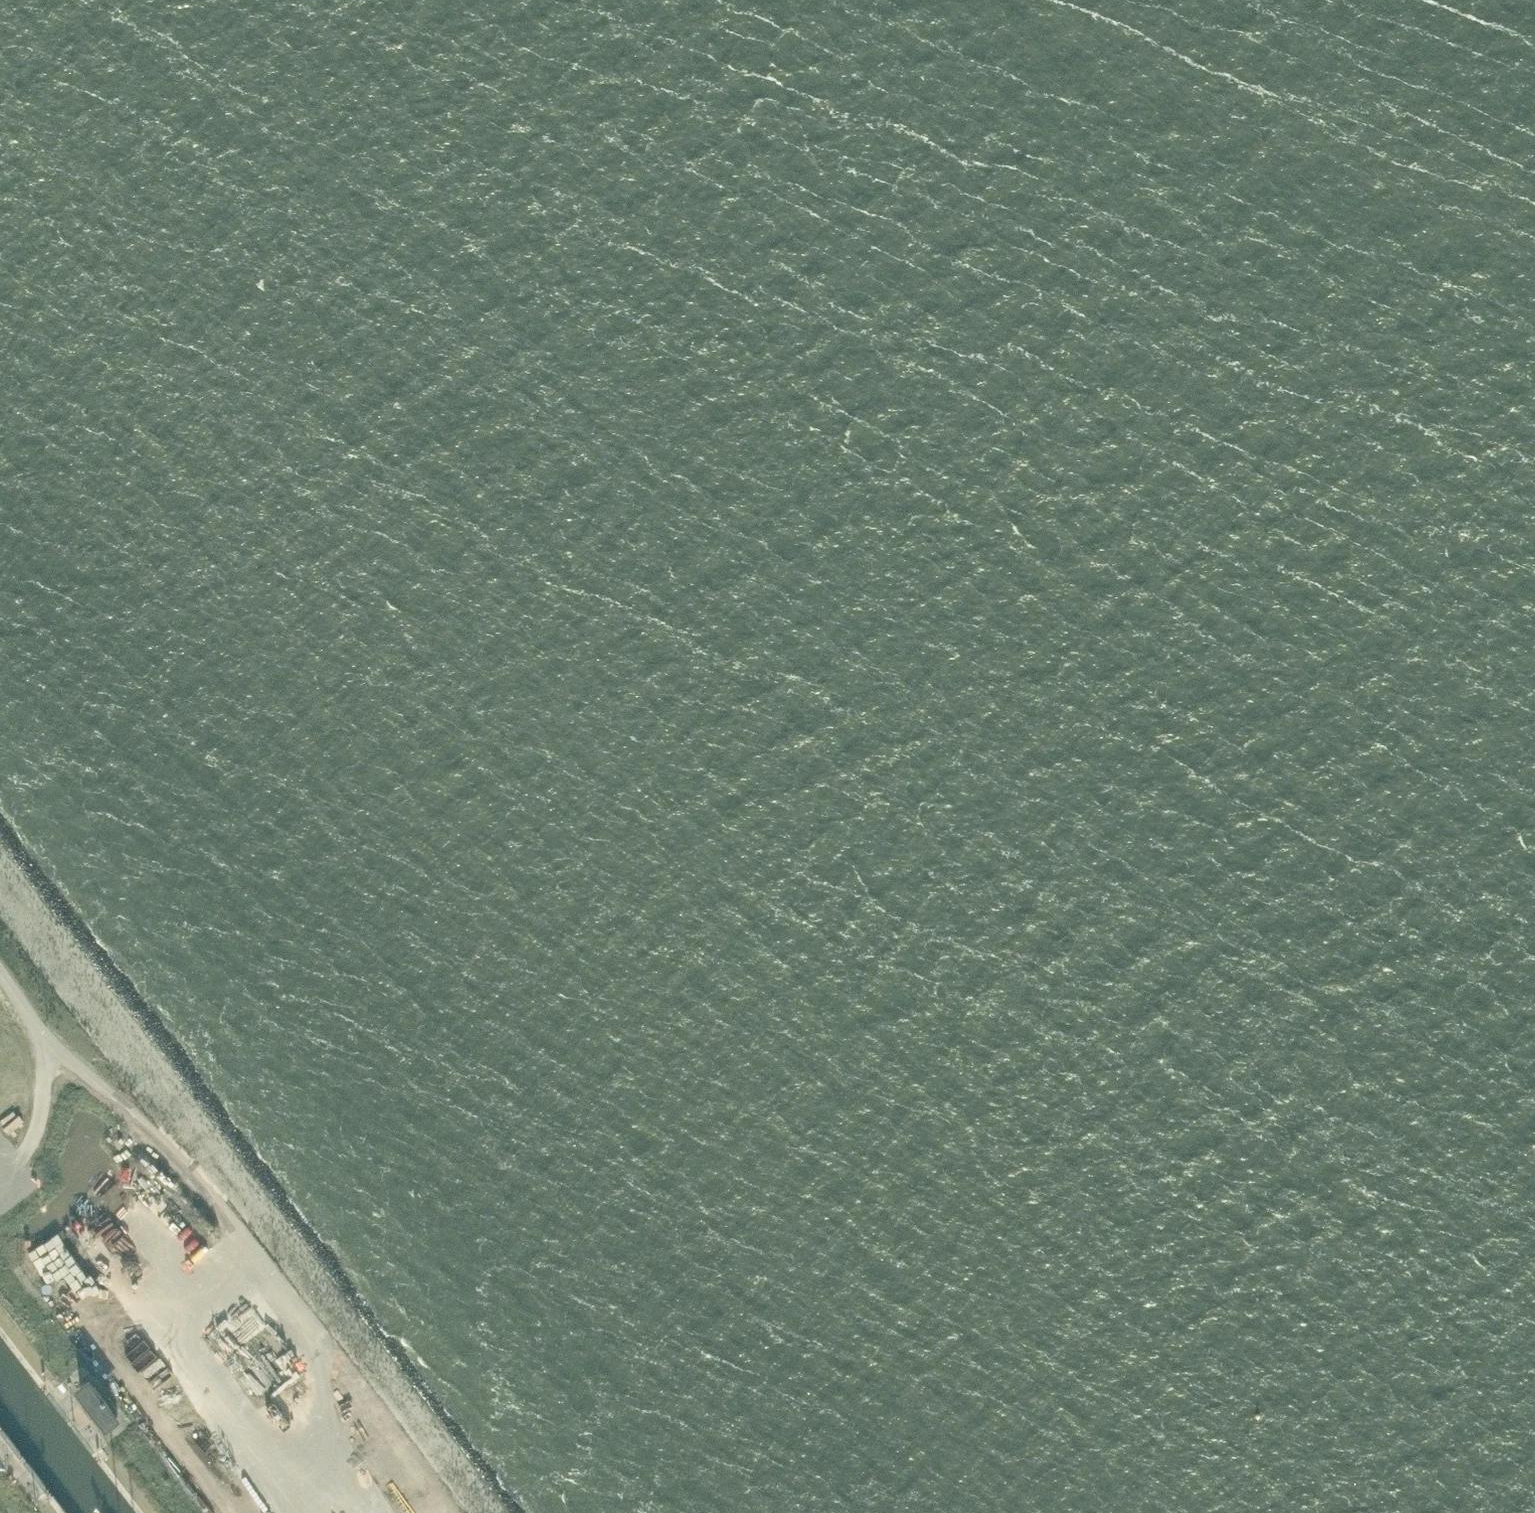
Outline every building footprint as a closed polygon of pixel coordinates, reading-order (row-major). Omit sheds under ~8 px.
[(111,1397),(107,1399),(97,1386),(90,1385),(86,1381),(81,1385),(84,1389),(83,1398),(102,1422),(110,1422),(112,1425),(118,1421),(115,1417),(122,1411),(111,1397)]
